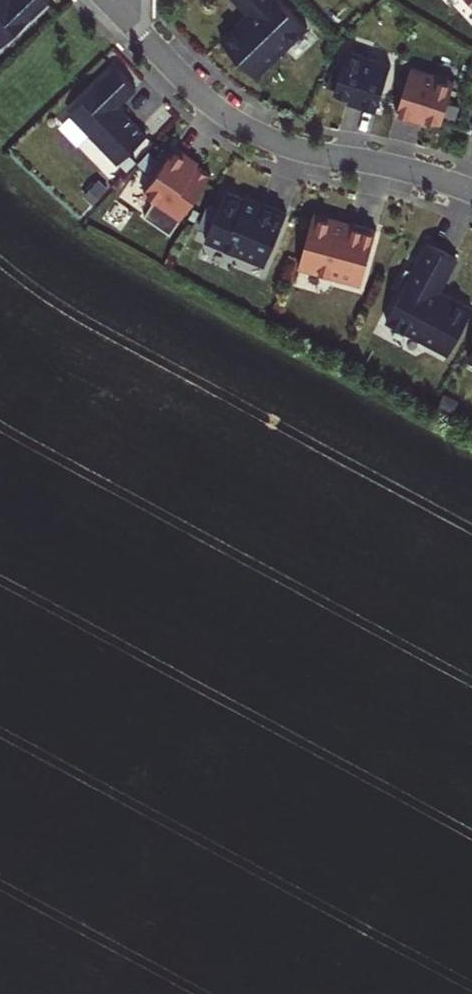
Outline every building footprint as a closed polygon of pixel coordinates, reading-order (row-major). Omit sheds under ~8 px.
[(2,45),(48,0),(0,0),(0,42),(2,45)] [(283,0),(236,0),(248,12),(221,38),(256,75),(307,25),(283,0)] [(360,104),(376,108),(390,63),(346,50),(334,90),(349,95),(362,99),(360,104)] [(119,162),(147,134),(123,110),(118,104),(136,86),(115,66),(69,111),(119,162)] [(411,67),(396,112),(411,117),(413,112),(425,116),(441,121),(454,81),(411,67)] [(362,99),(349,95),(348,100),(355,102),(360,104),(362,99)] [(425,116),(413,112),(411,117),(418,119),(424,121),(425,116)] [(187,154),(175,145),(143,190),(181,217),(210,174),(196,164),(186,156),(187,154)] [(186,156),(196,164),(198,161),(192,156),(187,154),(186,156)] [(265,263),(287,211),(263,202),(262,205),(245,198),(225,190),(206,238),(265,263)] [(247,194),(245,198),(262,205),(263,202),(247,194)] [(314,211),(313,215),(350,225),(351,222),(333,217),(314,211)] [(299,265),(361,283),(376,228),(351,222),(350,225),(313,215),(299,265)] [(456,257),(428,241),(385,318),(447,352),(471,308),(438,289),(456,257)]
